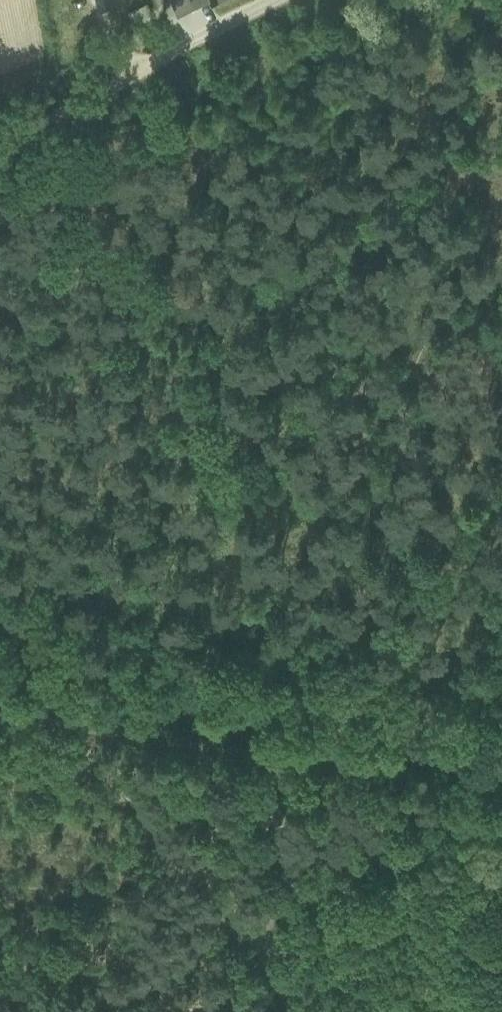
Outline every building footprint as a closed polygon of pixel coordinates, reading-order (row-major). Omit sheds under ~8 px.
[(179,13),(206,0),(172,0),(179,13)]
